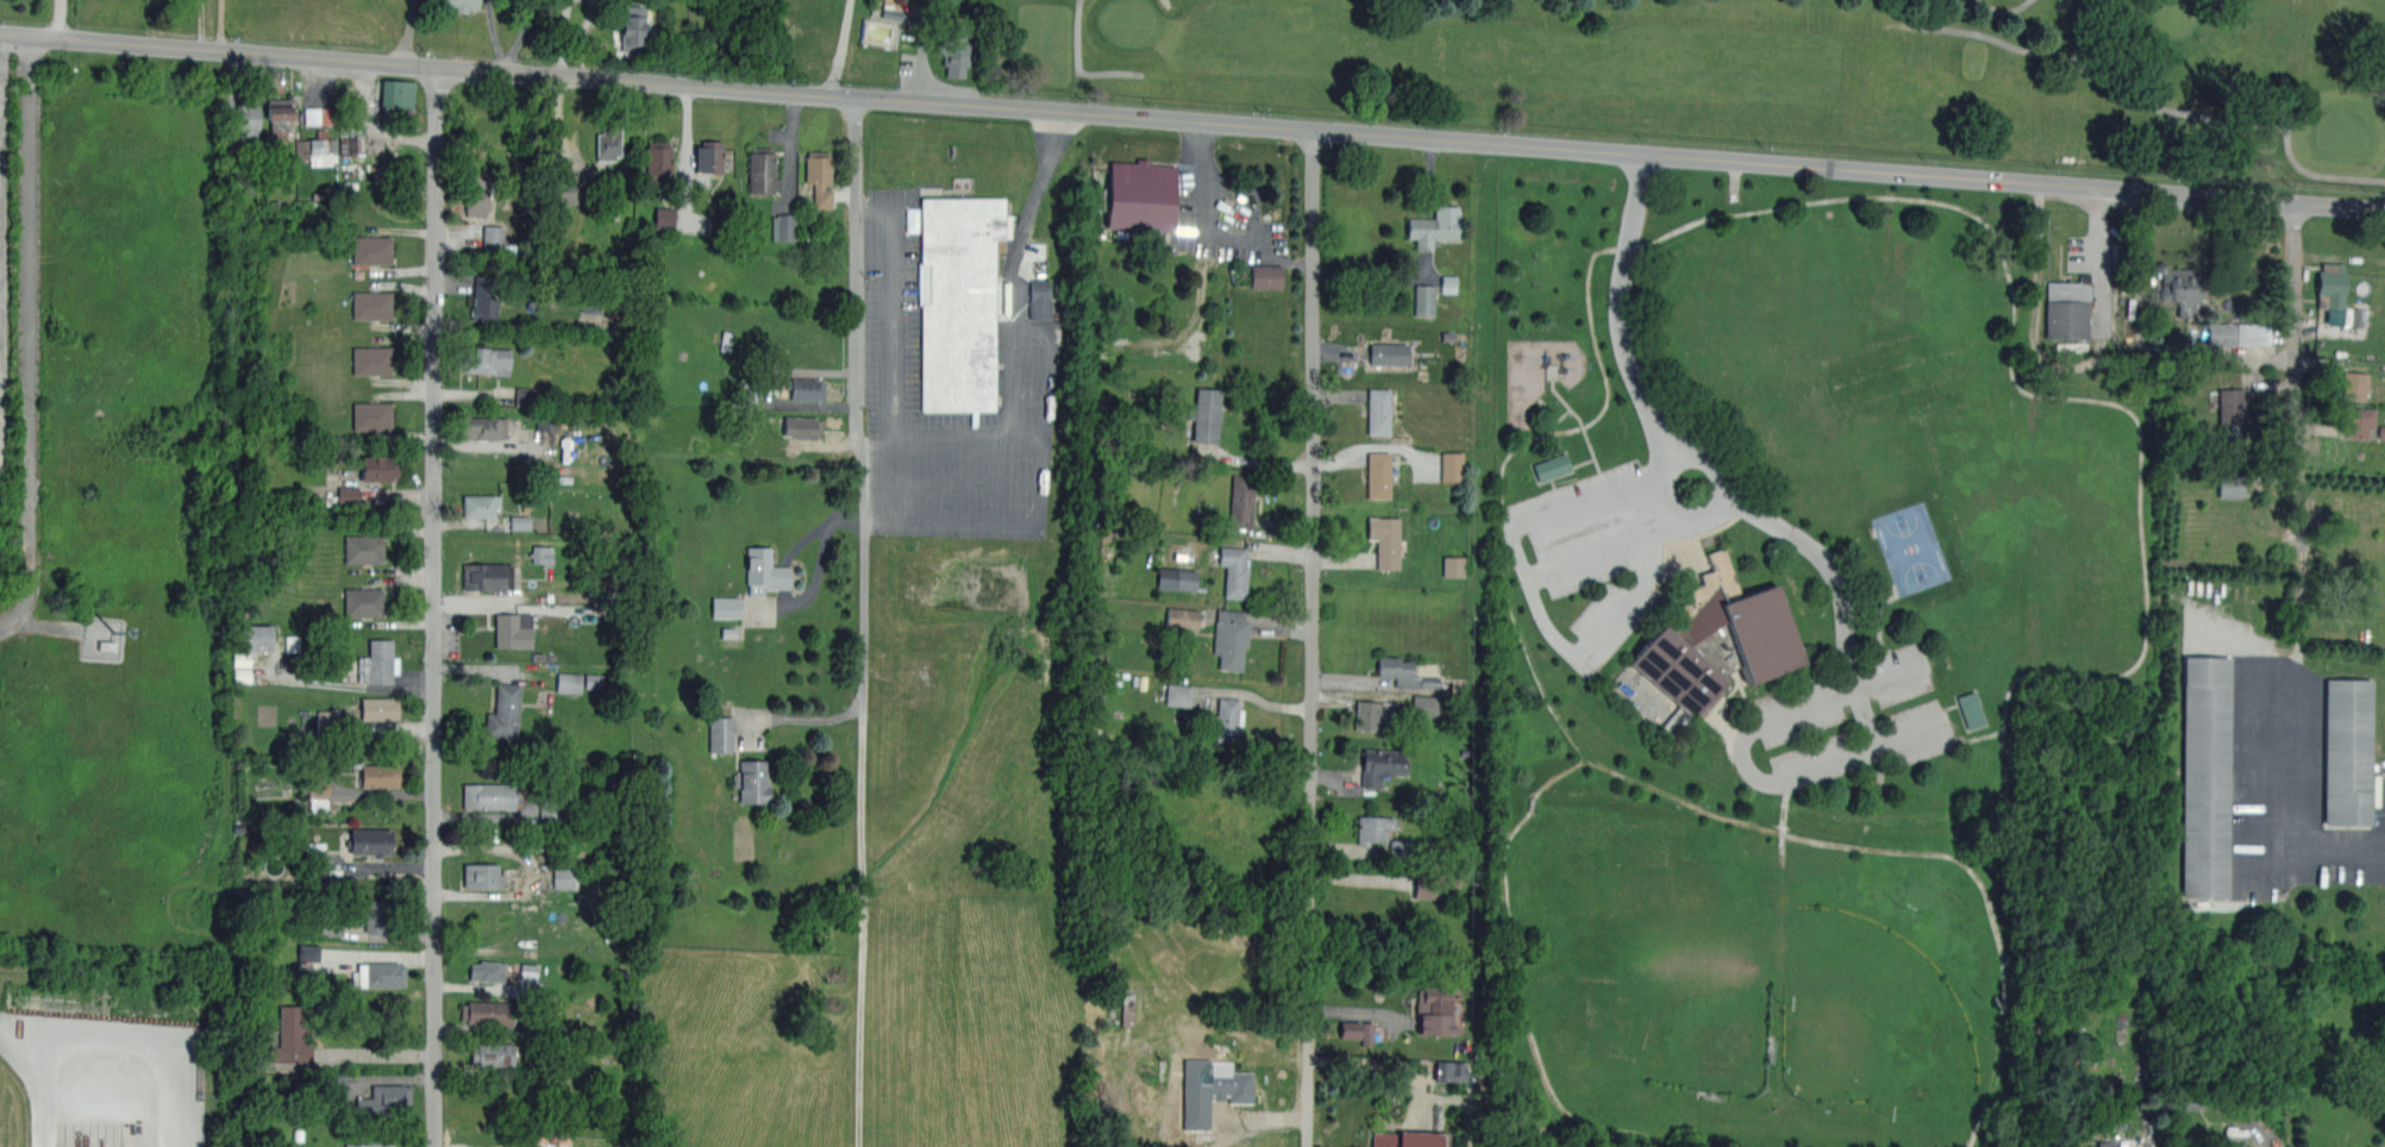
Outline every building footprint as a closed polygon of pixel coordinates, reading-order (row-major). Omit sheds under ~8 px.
[(444,5),(444,0),(478,0),(477,7),(468,7),(468,12),(455,12),(455,6),(444,5)] [(641,51),(621,50),(621,43),(620,43),(621,15),(616,15),(616,5),(645,6),(645,18),(643,18),(641,51)] [(969,23),(968,65),(964,65),(963,77),(946,76),(946,64),(945,64),(945,54),(934,52),(935,39),(945,40),(946,21),(969,23)] [(414,81),(413,117),(375,115),(376,79),(414,81)] [(288,138),(271,138),(270,120),(268,120),(267,106),(269,106),(269,100),(292,100),(293,120),(290,120),(290,138),(288,138)] [(259,131),(259,134),(244,134),(244,136),(238,136),(238,130),(236,130),(237,101),(250,102),(250,106),(259,106),(259,131)] [(304,124),(336,124),(336,107),(304,107),(304,124)] [(615,161),(597,161),(596,132),(601,132),(601,123),(620,123),(620,156),(615,156),(615,161)] [(340,138),(340,156),(365,155),(365,134),(355,134),(355,138),(340,138)] [(325,139),(297,139),(297,159),(310,159),(310,166),(334,165),(334,152),(326,152),(325,139)] [(722,173),(696,173),(696,145),(701,145),(701,140),(722,140),(722,173)] [(649,186),(649,173),(646,173),(646,142),(671,142),(671,171),(666,171),(666,184),(649,186)] [(775,178),(781,178),(781,192),(749,193),(749,151),(751,151),(751,146),(772,146),(772,150),(775,150),(775,178)] [(814,208),(814,182),(806,182),(806,156),(807,156),(807,151),(830,151),(830,155),(831,155),(831,182),(824,182),(824,188),(832,188),(832,208),(814,208)] [(1145,159),(1145,163),(1172,165),(1169,231),(1106,227),(1109,161),(1133,162),(1133,158),(1145,159)] [(486,215),(465,215),(465,211),(464,209),(465,176),(489,177),(488,209),(486,209),(486,215)] [(546,203),(546,180),(575,178),(576,202),(546,203)] [(1004,239),(1004,250),(995,250),(995,320),(995,412),(924,413),(924,303),(921,303),(920,262),(922,262),(921,198),(1004,198),(1004,239)] [(1459,205),(1459,238),(1432,239),(1432,250),(1417,250),(1417,237),(1408,237),(1408,220),(1434,220),(1434,205),(1459,205)] [(675,229),(676,208),(655,208),(655,228),(675,229)] [(796,240),(795,214),(772,214),(772,241),(796,240)] [(503,225),(483,226),(483,251),(503,250),(503,225)] [(352,264),(352,237),(390,236),(392,263),(352,264)] [(2343,263),(2342,274),(2346,275),(2341,325),(2325,322),(2327,307),(2316,306),(2320,270),(2321,270),(2322,261),(2343,263)] [(2202,275),(2201,301),(2195,300),(2193,318),(2178,316),(2179,300),(2160,299),(2161,275),(2156,275),(2153,272),(2153,265),(2155,263),(2160,263),(2164,265),(2162,267),(2193,268),(2193,275),(2202,275)] [(1282,266),(1252,265),(1252,288),(1282,289),(1282,266)] [(2086,339),(2045,338),(2047,281),(2080,282),(2080,274),(2090,275),(2089,282),(2091,282),(2091,300),(2087,300),(2086,339)] [(497,319),(471,319),(471,303),(474,303),(474,275),(492,275),(492,296),(497,296),(497,319)] [(1457,276),(1442,276),(1442,293),(1456,293),(1457,276)] [(1031,319),(1052,319),(1051,280),(1029,280),(1031,319)] [(1415,315),(1435,315),(1435,285),(1415,285),(1415,315)] [(390,319),(352,319),(353,290),(392,290),(390,319)] [(2270,346),(2270,324),(2209,323),(2208,345),(2270,346)] [(1408,364),(1369,364),(1369,343),(1408,343),(1408,364)] [(352,374),(352,346),(390,346),(392,374),(352,374)] [(509,366),(509,372),(463,371),(463,369),(456,369),(457,351),(462,351),(463,347),(511,349),(509,366)] [(2365,399),(2341,397),(2343,371),(2367,372),(2367,384),(2365,384),(2365,399)] [(818,400),(790,399),(791,389),(787,389),(787,378),(791,378),(791,377),(819,378),(819,381),(825,381),(824,399),(818,399),(818,400)] [(1215,443),(1191,441),(1192,419),(1187,418),(1188,407),(1196,408),(1196,388),(1217,389),(1215,443)] [(1390,434),(1369,434),(1367,388),(1390,388),(1390,434)] [(2220,438),(2218,389),(2243,388),(2245,437),(2220,438)] [(353,430),(352,402),(390,402),(392,428),(353,430)] [(2367,438),(2345,437),(2346,427),(2340,427),(2341,406),(2373,408),(2372,428),(2368,428),(2367,438)] [(821,438),(788,435),(788,434),(784,434),(785,415),(822,419),(821,438)] [(497,438),(463,438),(463,418),(506,418),(506,438),(497,438)] [(1389,452),(1389,499),(1367,497),(1367,452),(1389,452)] [(1441,481),(1463,481),(1463,453),(1442,452),(1441,481)] [(1532,465),(1566,453),(1573,470),(1538,483),(1532,465)] [(390,481),(361,481),(361,457),(392,457),(392,464),(398,464),(398,480),(390,480),(390,481)] [(1251,528),(1229,527),(1233,475),(1254,476),(1251,528)] [(2218,498),(2244,497),(2244,476),(2218,476),(2218,498)] [(359,487),(338,487),(338,504),(359,504),(359,487)] [(494,516),(463,516),(463,495),(501,495),(501,507),(494,507),(494,516)] [(1398,556),(1398,569),(1376,569),(1376,539),(1367,539),(1367,516),(1398,516),(1398,556)] [(510,530),(530,530),(530,524),(536,525),(536,517),(511,517),(510,530)] [(383,563),(344,563),(344,534),(383,534),(383,563)] [(552,565),(553,546),(532,545),(532,565),(552,565)] [(765,588),(765,595),(746,596),(746,546),(771,546),(771,565),(789,565),(789,588),(765,588)] [(1228,549),(1247,550),(1246,568),(1250,568),(1248,600),(1227,598),(1227,566),(1220,566),(1221,549),(1228,549)] [(1722,549),(1707,553),(1714,568),(1701,575),(1703,584),(1684,590),(1688,602),(1672,606),(1679,625),(1672,635),(1661,626),(1629,663),(1695,719),(1727,679),(1723,677),(1740,665),(1747,684),(1805,663),(1778,583),(1740,595),(1722,549)] [(1465,557),(1444,557),(1444,577),(1465,577),(1465,557)] [(512,588),(463,588),(463,564),(512,564),(512,588)] [(1197,590),(1197,569),(1159,568),(1158,588),(1197,590)] [(383,615),(344,615),(345,588),(383,588),(383,615)] [(741,618),(741,596),(712,597),(712,618),(741,618)] [(1199,609),(1167,608),(1166,630),(1198,631),(1199,609)] [(1241,671),(1219,669),(1220,654),(1214,653),(1217,609),(1245,610),(1244,622),(1248,622),(1246,646),(1244,646),(1241,671)] [(530,627),(530,647),(495,647),(495,614),(530,614),(530,627)] [(273,625),(242,625),(242,651),(233,651),(233,683),(250,683),(250,653),(273,653),(273,625)] [(392,657),(399,657),(398,675),(392,675),(392,683),(358,683),(358,657),(369,657),(369,639),(393,639),(392,657)] [(1439,678),(1439,687),(1395,685),(1395,677),(1377,677),(1377,656),(1400,657),(1400,660),(1411,662),(1410,672),(1420,672),(1420,677),(1439,678)] [(2228,658),(2227,897),(2180,897),(2181,657),(2228,658)] [(581,693),(582,673),(557,672),(557,692),(581,693)] [(585,688),(603,689),(603,674),(585,674),(585,688)] [(2368,678),(2367,771),(2367,823),(2321,822),(2322,678),(2368,678)] [(517,738),(484,735),(486,713),(495,713),(497,683),(519,684),(517,738)] [(1166,705),(1192,706),(1193,685),(1167,684),(1166,705)] [(1974,691),(1988,723),(1968,729),(1955,697),(1974,691)] [(1438,718),(1439,696),(1413,695),(1412,717),(1438,718)] [(362,719),(361,697),(398,697),(398,719),(362,719)] [(1240,712),(1244,712),(1244,727),(1239,727),(1239,742),(1217,741),(1219,723),(1214,723),(1214,716),(1219,717),(1219,698),(1240,700),(1240,712)] [(1381,702),(1392,703),(1390,729),(1378,729),(1378,731),(1353,728),(1356,700),(1381,702)] [(338,710),(317,710),(316,731),(338,731),(338,710)] [(710,753),(734,752),(733,717),(709,717),(710,753)] [(1381,786),(1361,786),(1363,748),(1404,751),(1403,758),(1406,759),(1406,773),(1391,775),(1391,776),(1381,775),(1381,786)] [(769,803),(739,802),(739,785),(733,785),(733,773),(739,773),(739,760),(766,760),(766,785),(769,785),(769,803)] [(361,786),(361,765),(398,764),(398,785),(361,786)] [(328,811),(327,780),(309,780),(310,811),(328,811)] [(501,783),(515,784),(517,807),(462,807),(462,783),(501,783)] [(564,799),(540,801),(542,824),(565,823),(564,799)] [(1367,845),(1358,845),(1358,840),(1357,840),(1357,815),(1394,816),(1394,828),(1386,828),(1386,842),(1367,841),(1367,845)] [(382,857),(371,857),(371,853),(351,853),(351,829),(390,828),(392,853),(382,853),(382,857)] [(464,888),(463,864),(499,863),(499,873),(502,873),(502,888),(464,888)] [(576,869),(554,868),(553,888),(576,889),(576,869)] [(365,921),(365,920),(359,920),(359,907),(365,907),(365,898),(392,898),(392,915),(387,915),(388,932),(365,932),(365,921)] [(341,936),(343,919),(322,918),(321,935),(341,936)] [(319,944),(299,944),(298,960),(319,961),(319,944)] [(505,961),(503,980),(469,979),(470,963),(478,963),(478,960),(505,961)] [(329,961),(299,963),(300,977),(330,975),(329,961)] [(406,963),(406,985),(358,984),(358,983),(353,983),(353,970),(358,970),(358,961),(406,963)] [(1450,1005),(1450,1035),(1419,1035),(1417,988),(1448,986),(1450,1005)] [(511,1024),(467,1022),(467,1018),(461,1018),(462,1003),(468,1003),(468,1001),(514,1003),(514,1015),(512,1015),(511,1024)] [(294,1061),(269,1061),(269,1047),(281,1047),(280,1005),(303,1004),(305,1042),(312,1042),(312,1061),(294,1061)] [(1340,1038),(1361,1039),(1361,1046),(1372,1046),(1373,1022),(1340,1021),(1340,1038)] [(477,1065),(477,1063),(471,1063),(471,1046),(477,1046),(477,1043),(513,1043),(513,1065),(477,1065)] [(1466,1061),(1436,1061),(1436,1081),(1466,1082),(1466,1061)] [(1251,1103),(1228,1103),(1229,1089),(1216,1089),(1216,1091),(1192,1090),(1192,1071),(1216,1072),(1216,1078),(1228,1078),(1228,1071),(1252,1072),(1251,1082),(1257,1083),(1256,1093),(1252,1093),(1251,1103)] [(347,1075),(332,1075),(333,1093),(347,1093),(347,1075)] [(356,1117),(356,1098),(371,1098),(371,1084),(411,1084),(411,1108),(394,1108),(394,1117),(356,1117)] [(1447,1135),(1447,1146),(1370,1146),(1371,1132),(1447,1135)] [(394,1137),(393,1146),(345,1146),(345,1142),(361,1142),(361,1146),(364,1146),(364,1137),(394,1137)]
